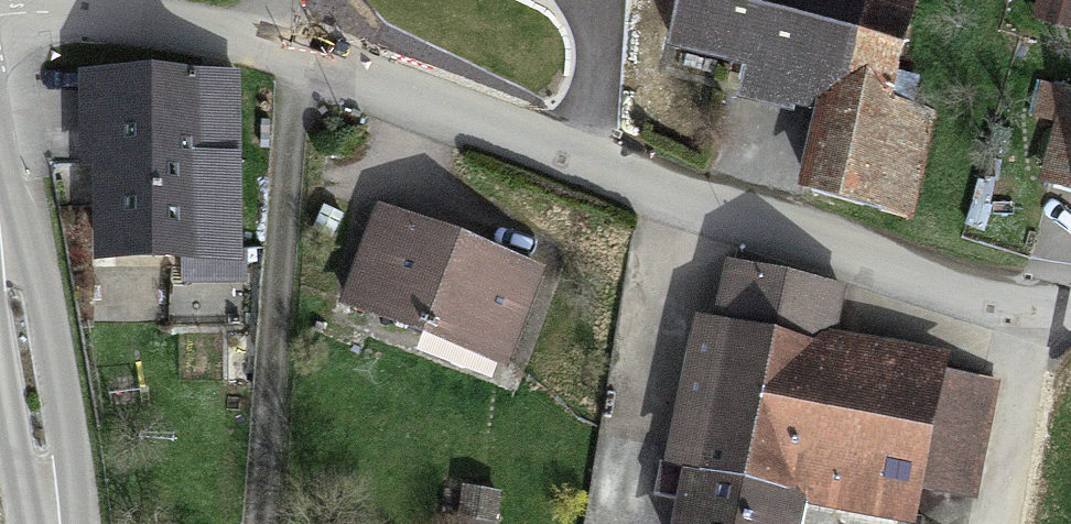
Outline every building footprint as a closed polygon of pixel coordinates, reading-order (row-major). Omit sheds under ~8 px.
[(677,37),(766,59),(758,87),(826,105),(905,124),(935,0),(687,0),(677,37)] [(246,64),(82,67),(83,162),(98,162),(100,253),(179,251),(179,279),(250,277),(246,64)] [(931,131),(905,124),(826,105),(807,182),(912,208),(931,131)] [(553,263),(385,197),(346,293),(514,360),(553,263)] [(717,254),(681,456),(702,460),(691,523),(804,523),(807,505),(839,321),(847,276),(717,254)] [(839,321),(807,505),(902,523),(929,523),(937,481),(977,488),(999,378),(957,370),(961,345),(839,321)]
